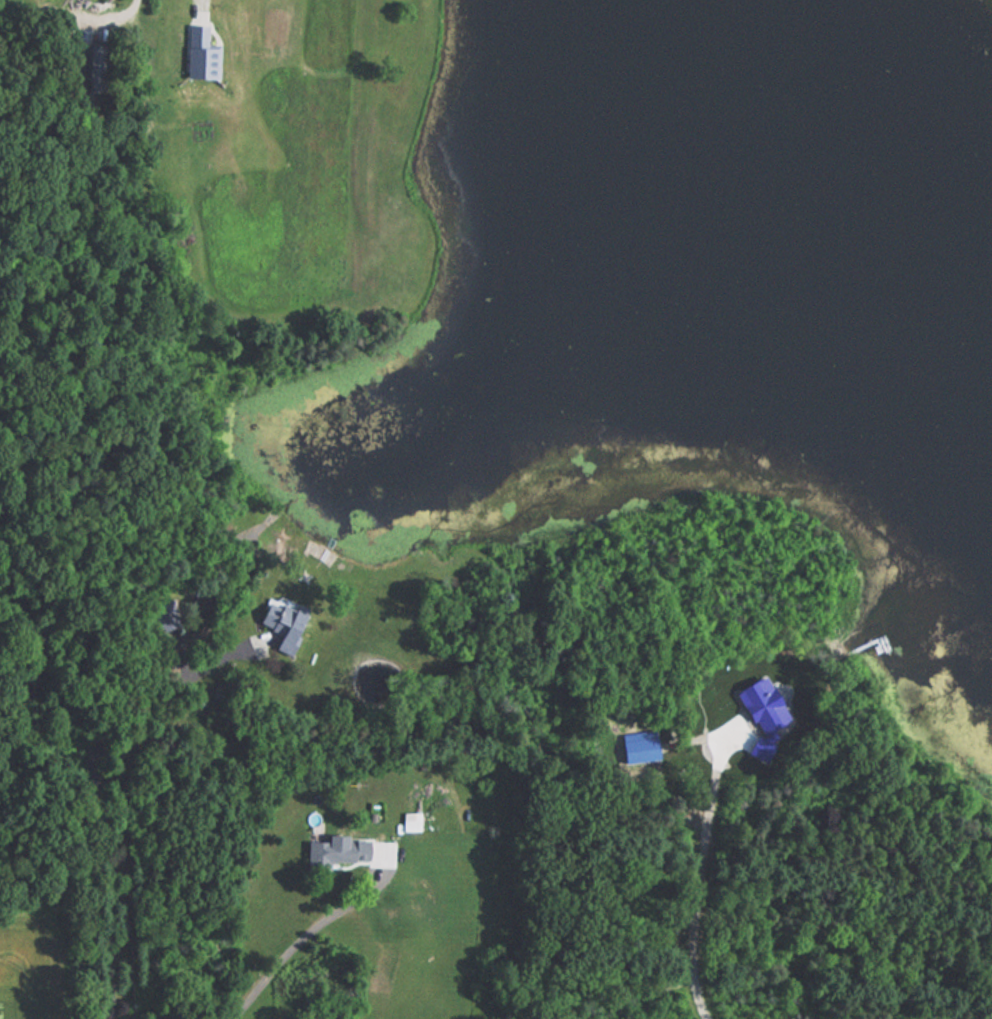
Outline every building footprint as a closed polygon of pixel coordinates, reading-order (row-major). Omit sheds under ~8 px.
[(419,830),(419,811),(402,811),(402,830),(419,830)] [(306,840),(306,871),(330,871),(330,862),(367,861),(366,839),(306,840)]
